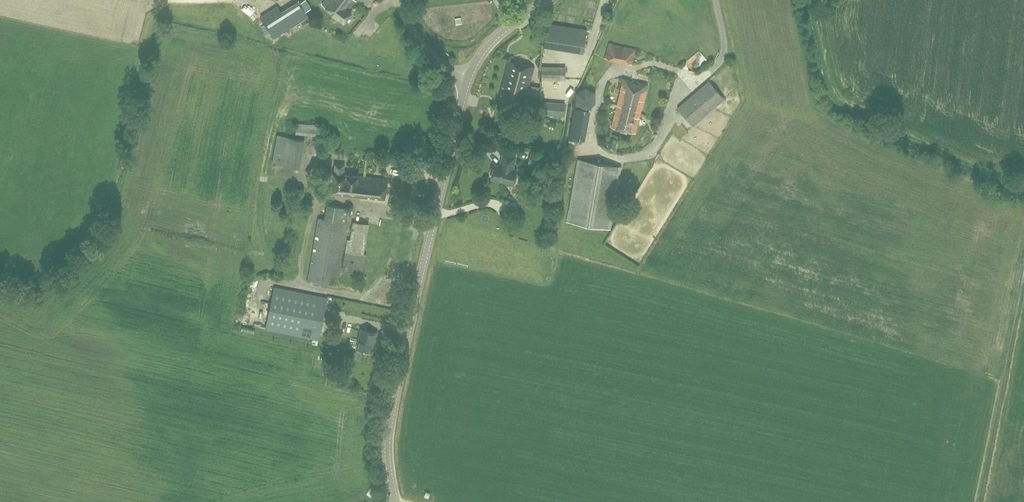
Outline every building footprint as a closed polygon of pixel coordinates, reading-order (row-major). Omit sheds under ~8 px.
[(309,16),(299,0),(281,11),(278,6),(260,17),(274,39),(309,16)] [(353,5),(348,1),(349,0),(327,0),(322,5),(344,22),(352,13),(349,10),(353,5)] [(583,31),(545,31),(545,48),(583,47),(583,31)] [(621,62),(626,47),(614,44),(614,43),(609,42),(605,58),(621,62)] [(626,47),(621,62),(633,64),(636,49),(626,47)] [(519,83),(528,86),(533,67),(509,61),(504,82),(519,86),(519,83)] [(566,67),(542,66),(541,80),(565,80),(566,67)] [(617,105),(641,111),(648,84),(639,82),(637,87),(632,86),(633,81),(624,78),(617,105)] [(693,126),(725,99),(709,80),(677,107),(693,126)] [(523,106),(528,86),(519,83),(519,86),(504,82),(500,100),(523,106)] [(541,101),(540,106),(536,105),(535,114),(564,117),(565,103),(541,101)] [(636,133),(641,111),(617,105),(612,127),(636,133)] [(577,106),(574,135),(587,137),(590,107),(577,106)] [(521,114),(518,127),(524,129),(528,116),(521,114)] [(513,169),(516,157),(504,154),(501,166),(495,165),(491,179),(504,182),(504,183),(514,185),(517,170),(513,169)] [(531,155),(529,164),(542,167),(544,158),(531,155)] [(611,229),(621,167),(578,159),(567,221),(611,229)] [(362,185),(363,177),(344,175),(345,165),(336,164),(333,192),(362,195),(363,185),(362,185)] [(363,185),(362,195),(384,197),(388,180),(363,177),(362,185),(363,185)] [(336,284),(349,208),(328,204),(325,219),(319,218),(308,280),(336,284)] [(352,251),(365,251),(366,224),(352,224),(352,251)] [(319,340),(327,298),(275,287),(266,329),(319,340)] [(375,340),(377,332),(362,329),(357,348),(371,351),(374,340),(375,340)]
